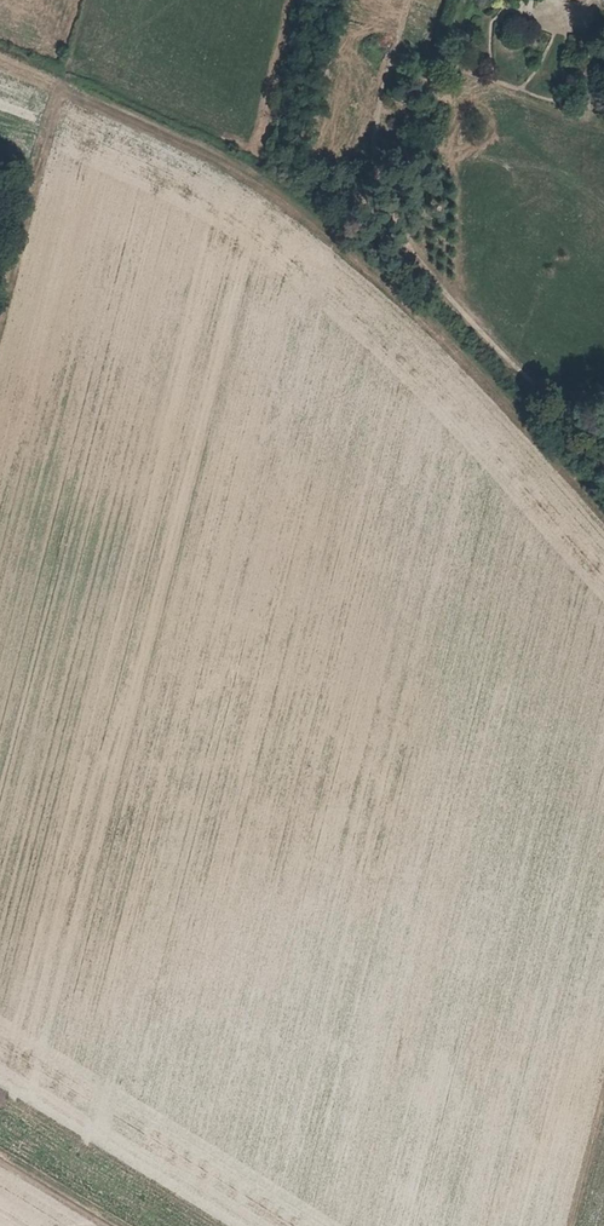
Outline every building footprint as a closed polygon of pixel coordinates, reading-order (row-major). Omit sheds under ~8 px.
[(569,0),(540,0),(567,8),(569,0)]
